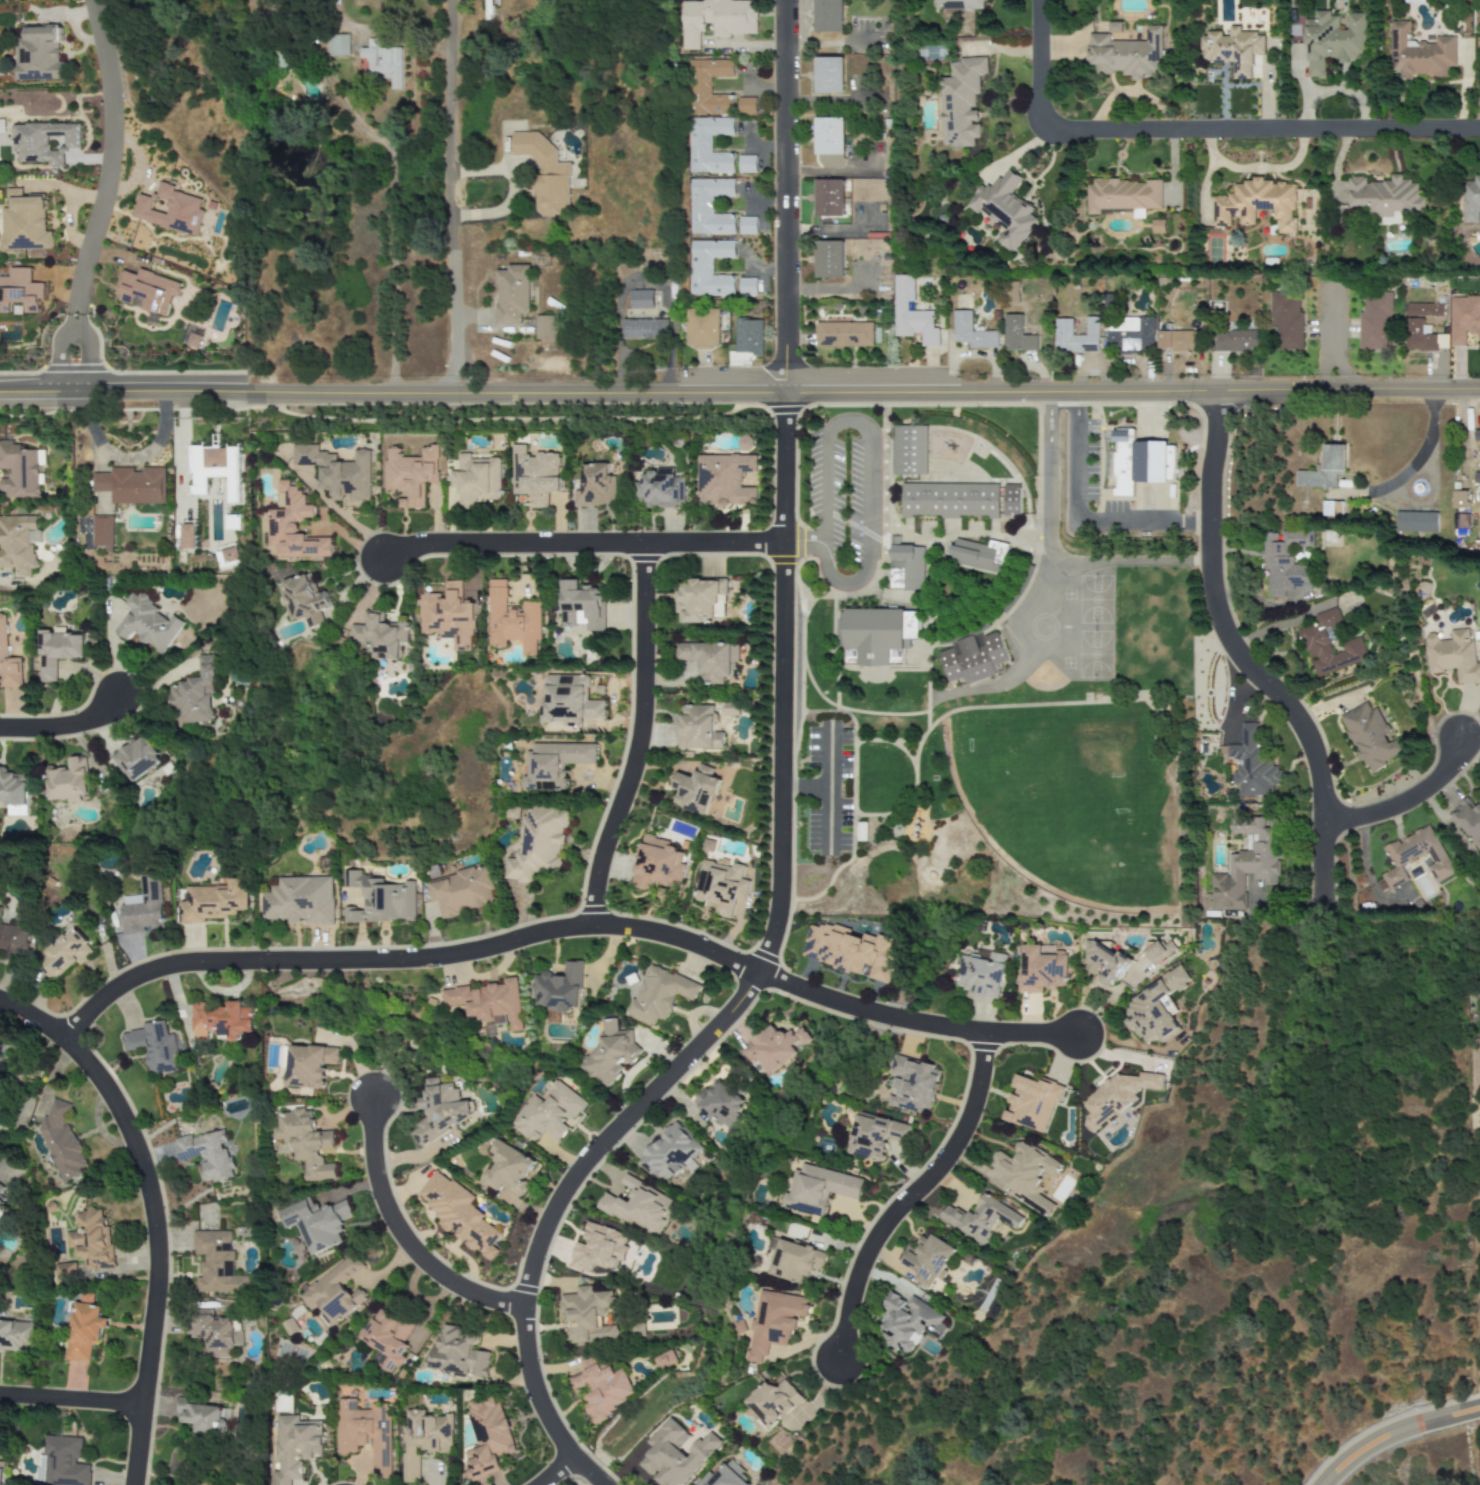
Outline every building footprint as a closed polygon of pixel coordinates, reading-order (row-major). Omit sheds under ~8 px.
[(680,50),(698,50),(698,32),(703,32),(703,24),(712,24),(712,37),(729,38),(729,34),(756,35),(756,0),(721,0),(681,0),(680,50)] [(842,33),(843,0),(814,0),(814,33),(842,33)] [(974,10),(974,9),(986,9),(986,0),(934,0),(934,10),(974,10)] [(1306,79),(1324,79),(1324,58),(1337,58),(1337,63),(1356,62),(1356,54),(1365,54),(1364,13),(1346,14),(1347,30),(1338,31),(1338,16),(1330,16),(1330,11),(1313,12),(1314,19),(1304,20),(1306,79)] [(1390,22),(1391,74),(1399,73),(1399,78),(1447,77),(1447,67),(1455,67),(1454,37),(1435,37),(1435,42),(1409,43),(1409,22),(1390,22)] [(1121,32),(1121,23),(1108,23),(1108,32),(1121,32)] [(1162,26),(1146,26),(1146,42),(1109,41),(1110,34),(1088,34),(1088,65),(1095,65),(1094,74),(1121,74),(1121,76),(1130,76),(1130,81),(1141,81),(1141,76),(1161,76),(1162,26)] [(1234,62),(1234,80),(1253,79),(1252,55),(1263,55),(1263,33),(1240,34),(1240,26),(1229,27),(1229,36),(1221,37),(1221,34),(1199,34),(1200,63),(1234,62)] [(25,27),(25,38),(15,39),(15,81),(63,80),(63,62),(58,62),(57,27),(25,27)] [(328,56),(349,56),(349,35),(327,36),(328,56)] [(402,47),(384,47),(384,39),(368,39),(368,48),(360,48),(360,59),(368,59),(368,79),(391,79),(390,90),(401,90),(402,47)] [(843,94),(843,58),(814,58),(815,94),(843,94)] [(942,148),(973,146),(973,139),(979,138),(978,123),(977,109),(975,109),(974,95),(980,95),(979,76),(987,76),(986,58),(949,60),(950,78),(938,79),(942,148)] [(732,115),(732,96),(710,96),(710,77),(733,77),(733,60),(688,60),(688,115),(732,115)] [(737,114),(756,114),(756,98),(738,98),(737,114)] [(733,173),(733,153),(711,153),(711,136),(734,136),(734,118),(689,119),(689,174),(733,173)] [(843,118),(814,118),(815,155),(844,155),(843,118)] [(80,124),(12,125),(12,153),(18,153),(18,163),(48,163),(48,167),(63,167),(63,152),(49,152),(49,137),(65,137),(65,149),(80,148),(80,124)] [(569,163),(556,163),(557,144),(540,144),(540,133),(512,133),(512,158),(539,158),(539,176),(535,176),(535,216),(568,216),(569,163)] [(756,173),(755,156),(737,157),(737,174),(756,173)] [(1013,254),(1036,219),(1029,214),(1033,208),(1011,194),(1022,178),(1006,168),(991,190),(981,184),(965,207),(977,215),(982,207),(992,214),(989,217),(1005,228),(996,242),(1013,254)] [(1349,207),(1368,207),(1369,218),(1381,217),(1381,225),(1401,224),(1400,213),(1425,212),(1424,198),(1418,198),(1417,182),(1401,182),(1401,174),(1391,175),(1391,182),(1365,183),(1365,177),(1347,177),(1349,207)] [(1479,209),(1479,176),(1473,176),(1473,182),(1461,182),(1461,223),(1479,223),(1479,209)] [(1294,184),(1272,184),(1272,180),(1244,179),(1244,185),(1233,184),(1233,196),(1212,196),(1212,227),(1229,227),(1229,218),(1239,218),(1239,225),(1255,226),(1255,210),(1272,211),(1272,220),(1277,220),(1277,234),(1296,234),(1296,218),(1294,218),(1294,184)] [(734,180),(689,180),(690,234),(734,234),(733,215),(711,215),(711,197),(734,197),(734,180)] [(843,217),(843,180),(815,180),(814,217),(843,217)] [(1161,210),(1161,181),(1088,181),(1088,215),(1100,215),(1100,210),(1132,210),(1132,219),(1144,219),(1144,210),(1161,210)] [(138,194),(132,220),(196,236),(203,210),(199,209),(201,199),(173,191),(174,186),(158,182),(154,198),(138,194)] [(2,250),(52,250),(52,232),(45,232),(45,197),(21,198),(21,189),(6,189),(7,199),(11,199),(11,208),(2,209),(2,250)] [(738,234),(756,235),(756,218),(738,218),(738,234)] [(688,295),(732,296),(733,275),(710,275),(711,258),(733,258),(733,241),(689,240),(688,295)] [(815,242),(815,278),(844,278),(843,241),(815,242)] [(495,325),(520,325),(520,315),(528,315),(528,265),(506,265),(506,270),(496,270),(495,325)] [(37,314),(38,299),(42,299),(43,283),(29,283),(30,268),(8,267),(8,277),(0,277),(0,313),(37,314)] [(165,315),(171,295),(177,297),(181,283),(138,270),(136,275),(123,271),(118,286),(121,287),(117,301),(165,315)] [(893,336),(920,335),(920,346),(938,346),(937,328),(932,328),(932,311),(907,311),(907,302),(913,302),(913,275),(893,275),(893,336)] [(738,279),(738,296),(756,295),(755,278),(738,279)] [(651,308),(651,290),(628,290),(629,309),(651,308)] [(1301,350),(1300,293),(1268,293),(1269,327),(1274,327),(1275,350),(1301,350)] [(1388,349),(1389,294),(1359,293),(1358,349),(1388,349)] [(1450,346),(1465,346),(1465,333),(1475,333),(1475,341),(1479,341),(1479,296),(1449,297),(1450,346)] [(1442,316),(1442,304),(1405,303),(1405,316),(1442,316)] [(717,308),(684,309),(685,348),(718,347),(717,308)] [(997,331),(971,332),(970,310),(952,311),(953,343),(968,343),(968,348),(997,348),(997,331)] [(1035,350),(1035,335),(1021,335),(1021,314),(1004,315),(1004,351),(1035,350)] [(534,339),(556,340),(556,316),(535,316),(534,339)] [(1072,335),(1071,319),(1054,319),(1054,352),(1097,352),(1097,317),(1084,317),(1084,335),(1072,335)] [(1154,318),(1109,317),(1108,349),(1153,350),(1154,318)] [(623,339),(667,338),(666,319),(622,320),(623,339)] [(760,319),(734,320),(735,354),(761,353),(760,319)] [(872,346),(871,322),(815,323),(815,347),(872,346)] [(1158,331),(1157,350),(1197,351),(1197,332),(1158,331)] [(1256,331),(1215,331),(1215,352),(1256,352),(1256,331)] [(198,348),(201,336),(189,333),(186,345),(198,348)] [(892,475),(926,475),(926,426),(893,425),(892,475)] [(1133,443),(1133,430),(1113,430),(1113,496),(1132,496),(1132,483),(1174,482),(1174,442),(1133,443)] [(21,450),(21,441),(0,441),(0,469),(8,469),(8,479),(0,479),(0,497),(38,497),(38,450),(21,450)] [(1336,488),(1336,474),(1344,474),(1345,445),(1321,444),(1321,465),(1314,465),(1314,471),(1295,471),(1295,487),(1336,488)] [(369,450),(353,450),(353,462),(335,462),(335,453),(317,453),(317,445),(291,445),(291,466),(320,466),(320,490),(330,490),(330,501),(340,501),(340,506),(345,506),(345,505),(369,505),(369,450)] [(511,495),(530,495),(530,508),(547,508),(547,493),(558,492),(558,454),(526,454),(526,445),(511,445),(511,495)] [(424,508),(423,483),(437,483),(437,446),(420,446),(420,457),(400,457),(400,449),(384,449),(384,494),(398,494),(398,508),(424,508)] [(238,503),(237,447),(187,448),(188,474),(190,474),(191,495),(206,495),(206,477),(226,477),(227,503),(238,503)] [(499,458),(469,458),(469,453),(457,453),(457,471),(449,471),(449,488),(458,488),(458,509),(474,509),(474,499),(499,499),(499,458)] [(697,456),(698,506),(756,505),(755,487),(741,488),(740,473),(755,472),(755,455),(697,456)] [(581,464),(581,491),(573,491),(573,505),(614,506),(614,476),(607,476),(607,464),(581,464)] [(92,473),(92,492),(110,492),(110,504),(164,504),(164,469),(133,469),(132,468),(109,468),(109,473),(92,473)] [(646,508),(683,507),(683,477),(672,477),(672,470),(640,470),(641,482),(634,482),(635,501),(646,501),(646,508)] [(330,557),(330,538),(303,538),(303,518),(312,518),(312,505),(304,505),(304,493),(296,493),(296,486),(288,486),(288,480),(277,480),(277,492),(283,492),(283,510),(267,510),(267,546),(274,546),(274,557),(330,557)] [(998,484),(901,484),(901,518),(911,518),(911,517),(998,517),(998,484)] [(1019,515),(1019,485),(1003,484),(1002,515),(1019,515)] [(1452,508),(1467,509),(1468,492),(1453,491),(1452,508)] [(1395,532),(1436,533),(1436,512),(1395,512),(1395,532)] [(0,516),(0,568),(16,567),(16,575),(30,575),(30,567),(31,567),(31,530),(36,530),(35,516),(0,516)] [(112,517),(92,517),(92,546),(104,546),(104,551),(112,551),(112,517)] [(181,548),(194,549),(195,525),(181,524),(181,548)] [(1267,597),(1311,596),(1310,564),(1290,565),(1289,548),(1312,547),(1312,531),(1261,532),(1262,571),(1266,571),(1267,597)] [(987,545),(954,538),(949,563),(1002,574),(1008,544),(988,540),(987,545)] [(922,591),(923,546),(890,545),(889,590),(922,591)] [(219,568),(240,562),(235,546),(215,552),(219,568)] [(276,584),(289,621),(303,616),(308,630),(323,624),(319,611),(330,607),(325,591),(316,594),(308,572),(276,584)] [(488,648),(505,648),(505,640),(522,640),(522,655),(539,655),(539,602),(521,602),(521,611),(505,611),(505,579),(488,579),(488,648)] [(676,622),(723,623),(724,580),(677,579),(676,622)] [(584,630),(604,630),(603,601),(600,601),(600,586),(579,586),(579,580),(560,580),(560,626),(576,626),(576,611),(584,611),(584,630)] [(473,604),(460,603),(461,581),(444,581),(444,594),(420,593),(419,635),(453,636),(452,649),(472,649),(473,604)] [(182,622),(170,614),(169,616),(132,591),(122,605),(130,610),(114,633),(127,641),(132,632),(138,636),(136,638),(160,655),(182,622)] [(1314,678),(1369,661),(1361,636),(1341,642),(1344,652),(1333,655),(1325,630),(1342,625),(1336,607),(1313,614),(1316,622),(1298,628),(1314,678)] [(889,667),(889,649),(909,649),(909,639),(917,639),(917,610),(837,610),(837,649),(858,648),(859,667),(889,667)] [(370,659),(398,659),(398,643),(406,643),(407,623),(382,622),(383,611),(367,611),(366,625),(350,625),(349,644),(370,644),(370,659)] [(5,614),(0,614),(0,688),(21,687),(19,658),(6,658),(5,614)] [(1472,664),(1469,628),(1449,630),(1450,639),(1437,641),(1436,633),(1423,635),(1426,673),(1455,670),(1456,684),(1479,682),(1479,663),(1472,664)] [(938,652),(947,683),(963,678),(965,685),(995,676),(992,666),(1007,662),(997,630),(952,644),(953,648),(938,652)] [(38,682),(56,682),(56,659),(83,659),(83,633),(38,633),(38,682)] [(699,661),(699,684),(721,684),(721,677),(729,677),(729,663),(737,663),(737,643),(675,643),(675,661),(699,661)] [(844,664),(857,664),(858,650),(845,650),(844,664)] [(212,722),(212,655),(197,655),(197,681),(169,682),(169,719),(179,719),(179,723),(212,722)] [(588,675),(545,675),(545,702),(542,702),(542,722),(563,722),(563,727),(579,727),(579,718),(604,718),(604,700),(588,700),(588,675)] [(722,715),(738,715),(737,702),(722,703),(722,715)] [(1339,715),(1366,775),(1386,765),(1384,760),(1403,751),(1397,738),(1387,743),(1384,735),(1389,733),(1377,707),(1370,710),(1366,702),(1339,715)] [(713,706),(679,705),(678,748),(722,749),(722,732),(712,732),(713,706)] [(1238,796),(1271,795),(1271,784),(1280,784),(1280,768),(1262,768),(1262,723),(1240,724),(1241,746),(1226,746),(1226,759),(1236,759),(1236,771),(1231,771),(1232,784),(1238,784),(1238,796)] [(111,756),(130,783),(162,761),(143,734),(111,756)] [(566,790),(566,764),(595,764),(595,743),(532,744),(532,751),(526,751),(526,777),(521,777),(521,790),(566,790)] [(48,801),(88,795),(83,756),(66,759),(68,767),(53,769),(52,766),(43,768),(48,801)] [(672,805),(707,815),(717,778),(710,776),(712,768),(697,763),(693,777),(675,772),(671,788),(677,789),(672,805)] [(6,773),(6,767),(0,767),(0,801),(8,805),(26,805),(26,773),(6,773)] [(1472,807),(1467,800),(1450,812),(1479,853),(1479,852),(1479,801),(1472,807)] [(7,815),(26,815),(25,806),(7,806),(7,815)] [(568,810),(526,806),(525,816),(521,815),(517,859),(506,858),(503,880),(532,883),(533,869),(558,871),(563,828),(567,828),(568,810)] [(1243,910),(1244,874),(1251,874),(1251,879),(1261,880),(1261,885),(1276,885),(1278,828),(1263,828),(1263,817),(1228,816),(1228,833),(1253,834),(1252,853),(1228,852),(1227,874),(1210,874),(1208,909),(1243,910)] [(1454,872),(1429,825),(1397,842),(1396,840),(1382,847),(1393,868),(1380,875),(1388,890),(1407,880),(1400,866),(1426,853),(1432,864),(1426,867),(1435,883),(1454,872)] [(630,886),(648,891),(650,882),(677,889),(687,850),(667,845),(669,841),(644,835),(630,886)] [(694,900),(716,904),(714,915),(732,918),(735,900),(744,902),(748,880),(741,879),(743,865),(731,863),(730,866),(701,861),(694,900)] [(440,918),(494,905),(490,890),(493,890),(487,866),(428,880),(431,891),(427,892),(429,903),(436,901),(440,918)] [(343,923),(414,920),(413,883),(383,884),(383,877),(361,877),(360,870),(342,871),(343,888),(364,887),(365,908),(343,909),(343,923)] [(137,875),(139,895),(118,897),(121,934),(163,931),(158,873),(137,875)] [(262,920),(289,920),(289,924),(332,924),(332,877),(279,877),(278,887),(271,887),(270,893),(262,893),(262,920)] [(185,886),(185,901),(178,901),(179,924),(204,924),(204,918),(237,917),(237,910),(249,910),(248,879),(229,879),(229,886),(185,886)] [(801,959),(864,973),(865,966),(871,967),(868,979),(889,983),(899,941),(862,933),(861,938),(850,936),(852,930),(819,923),(818,927),(808,925),(801,959)] [(3,952),(2,959),(10,959),(10,954),(25,956),(28,927),(0,924),(0,952),(3,952)] [(45,953),(49,958),(39,968),(53,982),(73,961),(78,965),(93,949),(70,927),(45,953)] [(1113,989),(1133,961),(1118,951),(1114,956),(1093,940),(1076,962),(1113,989)] [(1143,952),(1153,964),(1174,947),(1169,941),(1162,946),(1157,940),(1143,952)] [(1067,988),(1066,951),(1054,951),(1054,945),(1021,945),(1022,976),(1017,976),(1017,993),(1042,992),(1042,988),(1067,988)] [(1005,956),(962,948),(955,990),(998,997),(1005,956)] [(564,960),(563,974),(541,973),(540,975),(534,975),(532,1006),(545,1007),(545,1011),(569,1013),(569,1008),(579,1008),(581,961),(564,960)] [(628,1014),(655,1024),(657,1018),(665,1022),(675,994),(693,1001),(699,984),(647,964),(628,1014)] [(1168,996),(1191,981),(1181,966),(1119,1008),(1133,1029),(1136,1028),(1147,1044),(1157,1037),(1160,1042),(1181,1029),(1172,1015),(1177,1011),(1168,996)] [(522,1030),(516,977),(502,979),(503,984),(469,988),(469,986),(440,990),(442,1007),(466,1005),(467,1017),(477,1016),(478,1023),(492,1022),(491,1016),(506,1014),(508,1032),(522,1030)] [(190,1004),(190,1040),(206,1040),(206,1034),(227,1034),(227,1042),(239,1042),(239,1033),(251,1033),(251,1008),(240,1007),(240,1001),(226,1001),(226,1004),(190,1004)] [(631,1030),(616,1031),(615,1018),(600,1019),(602,1032),(599,1034),(600,1043),(576,1065),(587,1077),(593,1076),(604,1088),(621,1072),(620,1063),(630,1062),(641,1052),(632,1042),(631,1030)] [(121,1033),(124,1051),(143,1048),(147,1074),(177,1069),(172,1034),(165,1035),(163,1020),(141,1024),(142,1029),(121,1033)] [(769,1074),(812,1039),(803,1027),(793,1035),(787,1028),(778,1035),(770,1025),(739,1050),(749,1063),(755,1057),(769,1074)] [(285,1086),(322,1089),(324,1064),(337,1065),(338,1048),(280,1044),(278,1067),(287,1068),(285,1086)] [(886,1104),(926,1116),(940,1068),(893,1055),(887,1074),(895,1077),(890,1096),(888,1095),(886,1104)] [(1162,1075),(1141,1073),(1136,1077),(1115,1075),(1080,1102),(1086,1110),(1084,1125),(1092,1134),(1101,1127),(1101,1126),(1134,1100),(1135,1092),(1140,1089),(1161,1090),(1162,1075)] [(1044,1133),(1055,1101),(1059,1102),(1064,1086),(1040,1078),(1039,1082),(1015,1074),(1011,1086),(1014,1087),(1003,1120),(1044,1133)] [(725,1127),(746,1104),(716,1077),(692,1104),(712,1121),(715,1118),(725,1127)] [(420,1148),(454,1124),(461,1124),(470,1118),(470,1101),(458,1101),(458,1095),(450,1084),(437,1084),(437,1078),(424,1078),(424,1096),(419,1099),(419,1109),(425,1109),(426,1116),(416,1123),(416,1128),(409,1132),(420,1148)] [(532,1094),(509,1126),(533,1144),(543,1131),(556,1141),(565,1129),(559,1124),(567,1115),(572,1119),(585,1102),(557,1080),(541,1101),(532,1094)] [(70,1105),(52,1099),(47,1114),(42,1116),(38,1128),(60,1182),(77,1175),(79,1167),(85,1165),(70,1127),(63,1125),(70,1105)] [(334,1180),(334,1164),(320,1164),(320,1149),(332,1149),(332,1131),(313,1131),(313,1111),(273,1112),(273,1140),(292,1140),(292,1161),(304,1160),(304,1180),(334,1180)] [(911,1126),(856,1111),(845,1153),(879,1161),(885,1138),(906,1143),(911,1126)] [(701,1148),(675,1121),(634,1160),(652,1178),(658,1173),(666,1182),(701,1148)] [(178,1162),(200,1158),(202,1172),(198,1173),(200,1183),(232,1177),(230,1169),(233,1169),(231,1157),(227,1157),(222,1131),(174,1139),(178,1162)] [(517,1196),(536,1161),(497,1140),(490,1152),(496,1155),(482,1182),(498,1191),(500,1187),(517,1196)] [(1061,1165),(1020,1140),(1009,1158),(997,1151),(988,1165),(1008,1178),(1002,1187),(1047,1215),(1054,1205),(1034,1192),(1045,1174),(1052,1178),(1061,1165)] [(863,1178),(801,1165),(799,1171),(793,1169),(788,1194),(782,1192),(779,1207),(822,1217),(827,1193),(858,1199),(863,1178)] [(444,1236),(453,1231),(456,1237),(464,1243),(469,1252),(474,1250),(489,1261),(497,1251),(491,1246),(500,1234),(486,1223),(481,1213),(479,1211),(472,1197),(435,1169),(417,1194),(428,1202),(444,1236)] [(677,1203),(625,1174),(620,1183),(634,1191),(627,1203),(604,1191),(595,1206),(628,1224),(631,1218),(659,1234),(677,1203)] [(9,1191),(0,1185),(0,1204),(9,1191)] [(982,1244),(996,1220),(1016,1230),(1023,1217),(981,1193),(969,1216),(948,1204),(939,1220),(982,1244)] [(352,1217),(346,1200),(311,1212),(307,1201),(278,1211),(284,1229),(298,1224),(308,1255),(346,1242),(339,1221),(352,1217)] [(626,1234),(587,1222),(581,1242),(576,1240),(568,1267),(589,1273),(592,1265),(612,1271),(616,1261),(623,1263),(627,1247),(622,1245),(626,1234)] [(196,1292),(246,1292),(246,1276),(232,1276),(232,1250),(229,1250),(229,1231),(193,1231),(193,1255),(201,1255),(200,1277),(196,1277),(196,1292)] [(916,1272),(912,1279),(927,1289),(934,1277),(938,1280),(956,1249),(931,1234),(927,1240),(920,1236),(913,1248),(908,1245),(899,1261),(916,1272)] [(768,1274),(799,1283),(801,1276),(816,1280),(825,1252),(778,1239),(768,1274)] [(328,1328),(368,1300),(360,1288),(349,1295),(341,1283),(363,1269),(354,1255),(298,1293),(311,1312),(315,1309),(328,1328)] [(612,1291),(592,1292),(591,1285),(575,1286),(576,1294),(559,1295),(560,1313),(567,1313),(568,1344),(617,1342),(616,1325),(598,1326),(598,1316),(605,1315),(605,1308),(613,1307),(612,1291)] [(746,1361),(763,1364),(766,1343),(789,1346),(794,1316),(805,1317),(808,1298),(757,1290),(746,1361)] [(910,1296),(907,1301),(890,1292),(882,1307),(887,1309),(881,1321),(885,1323),(877,1339),(896,1349),(897,1348),(909,1354),(922,1331),(938,1340),(945,1327),(939,1323),(944,1315),(910,1296)] [(67,1360),(89,1361),(90,1345),(98,1345),(99,1328),(107,1329),(107,1318),(99,1318),(100,1305),(70,1303),(67,1360)] [(360,1339),(376,1348),(368,1361),(392,1374),(409,1345),(403,1342),(412,1327),(378,1308),(360,1339)] [(207,1338),(207,1358),(227,1358),(227,1347),(241,1347),(241,1329),(234,1329),(234,1318),(212,1318),(212,1309),(192,1309),(192,1338),(207,1338)] [(299,1331),(292,1318),(281,1323),(288,1337),(299,1331)] [(32,1321),(0,1320),(0,1351),(31,1352),(32,1321)] [(643,1323),(632,1323),(631,1336),(642,1337),(643,1323)] [(486,1377),(489,1352),(474,1350),(476,1335),(464,1334),(465,1328),(441,1324),(438,1346),(428,1344),(424,1368),(467,1374),(467,1375),(486,1377)] [(658,1370),(677,1363),(672,1350),(653,1357),(658,1370)] [(633,1394),(627,1378),(620,1369),(614,1372),(609,1365),(604,1367),(602,1360),(597,1354),(578,1361),(582,1373),(573,1380),(577,1390),(585,1387),(590,1401),(584,1405),(588,1415),(595,1424),(632,1394),(633,1394)] [(743,1401),(770,1431),(785,1417),(793,1426),(789,1430),(790,1431),(796,1426),(787,1415),(803,1400),(784,1379),(774,1388),(766,1381),(743,1401)] [(461,1453),(472,1481),(501,1471),(496,1458),(516,1451),(495,1393),(462,1405),(477,1447),(461,1453)] [(194,1424),(193,1432),(224,1435),(227,1408),(190,1404),(191,1399),(178,1397),(175,1422),(194,1424)] [(390,1477),(389,1404),(370,1404),(370,1410),(356,1410),(356,1399),(337,1399),(337,1453),(357,1453),(357,1446),(371,1446),(372,1477),(390,1477)] [(418,1452),(451,1452),(450,1416),(423,1416),(423,1410),(405,1410),(405,1425),(401,1425),(402,1482),(419,1482),(418,1452)] [(298,1421),(298,1416),(276,1416),(276,1470),(272,1470),(272,1484),(290,1484),(290,1480),(301,1480),(301,1458),(321,1458),(321,1421),(298,1421)] [(709,1431),(686,1456),(678,1449),(691,1436),(671,1418),(647,1443),(654,1449),(639,1465),(653,1478),(661,1484),(682,1484),(721,1442),(709,1431)] [(89,1465),(78,1464),(79,1437),(44,1436),(42,1484),(88,1484),(89,1465)] [(739,1475),(743,1471),(731,1459),(713,1476),(708,1472),(695,1484),(748,1484),(739,1475)]
